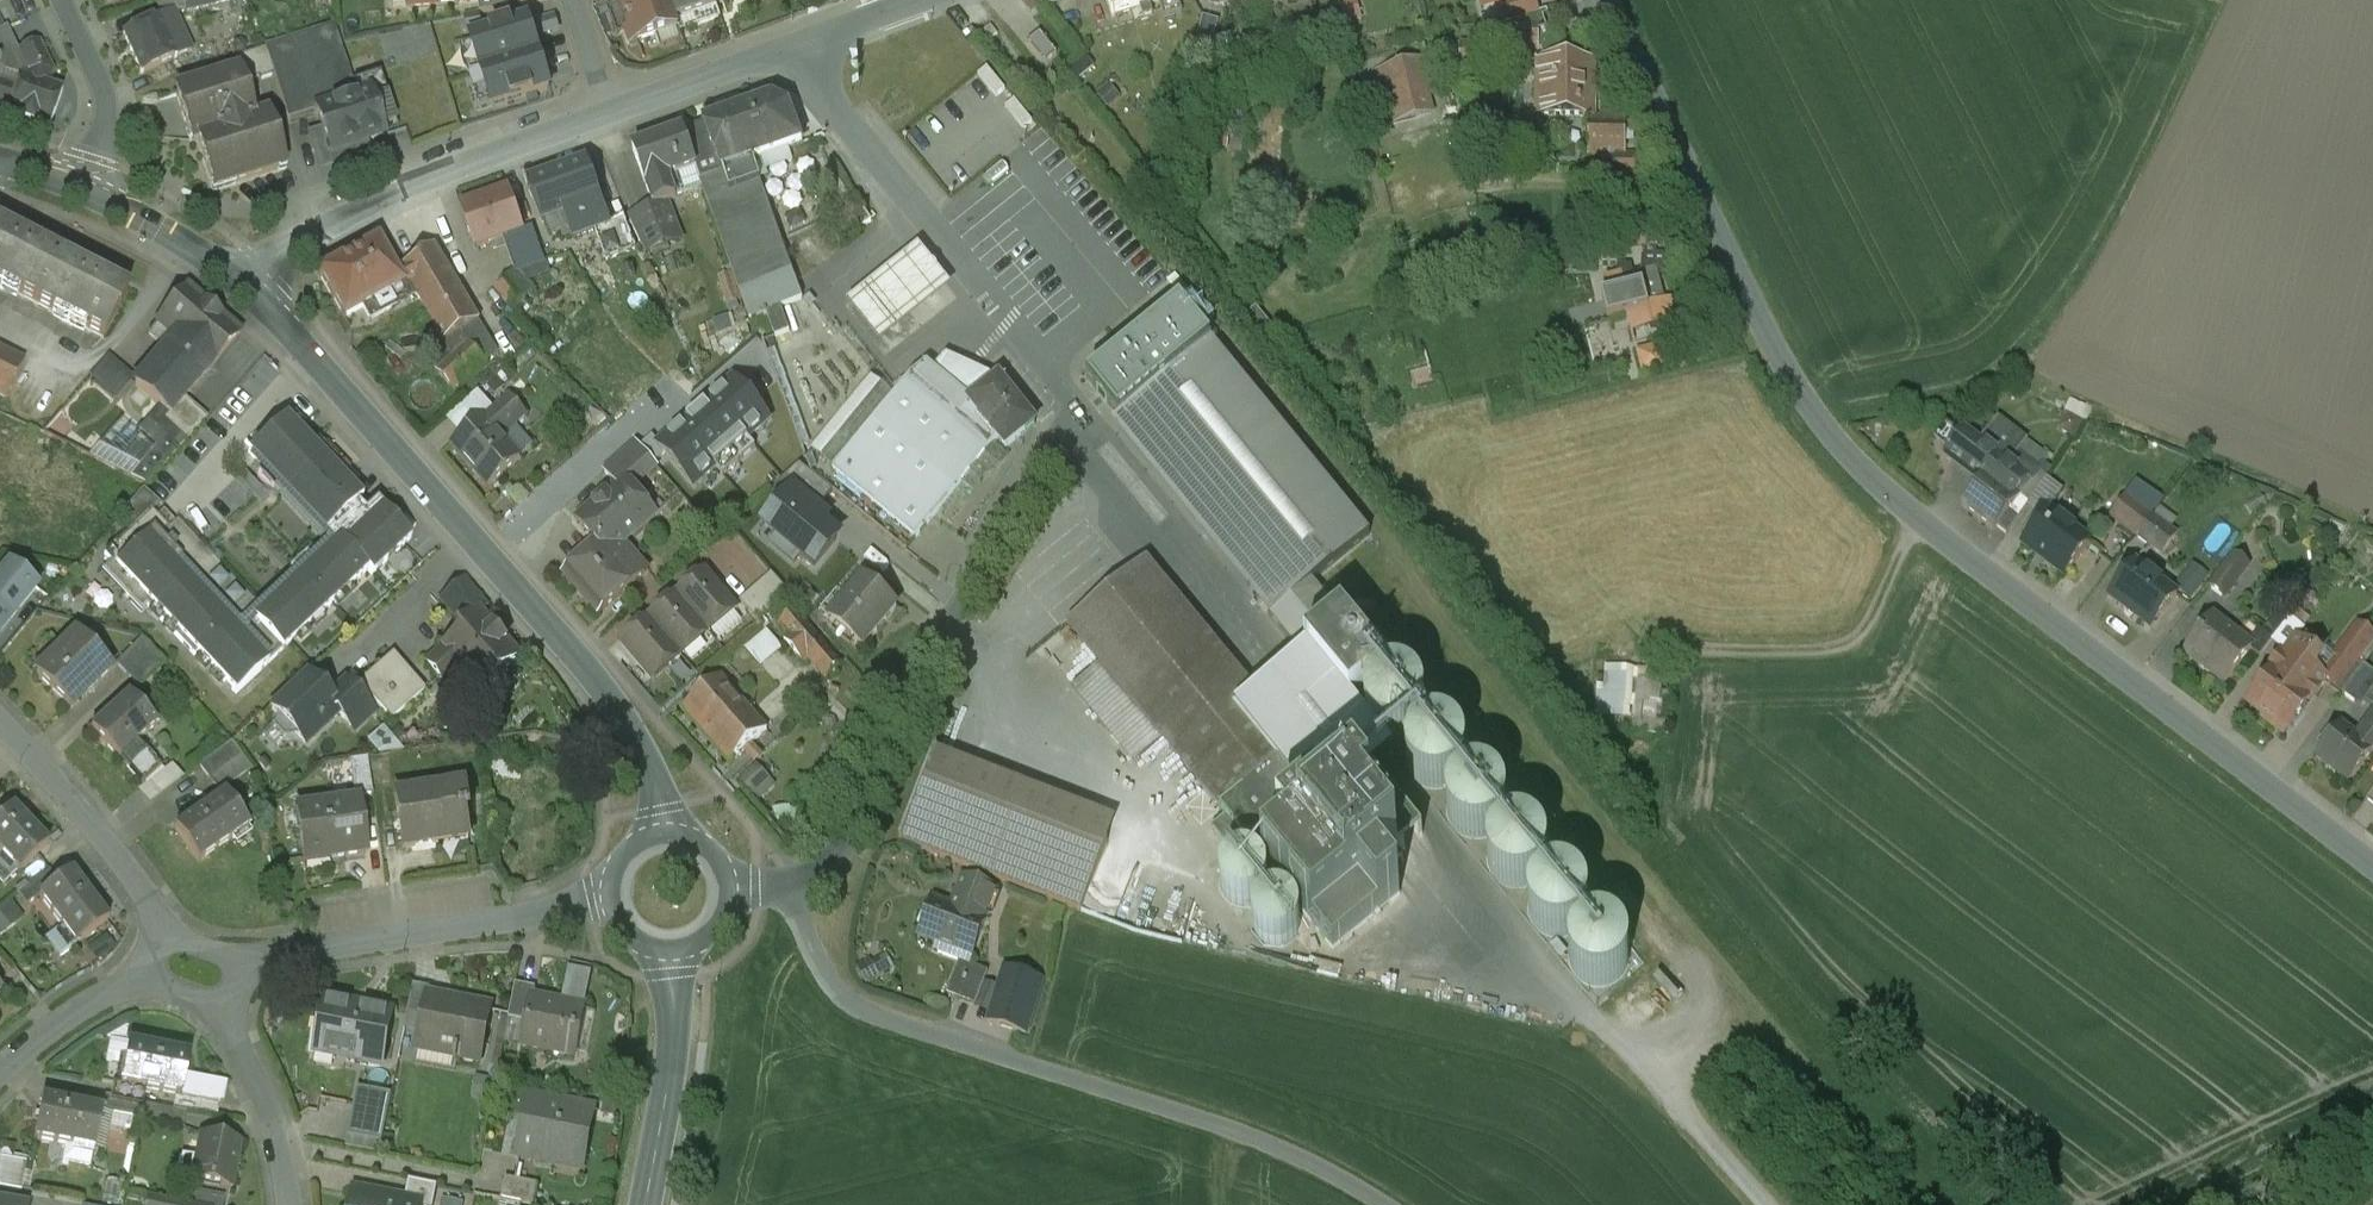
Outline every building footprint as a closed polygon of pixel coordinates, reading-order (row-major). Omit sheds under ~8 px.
[(187,13),(234,1),(234,0),(184,0),(187,13)] [(409,12),(487,6),(486,0),(409,0),(409,12)] [(628,2),(627,0),(624,0),(640,43),(659,36),(656,30),(676,23),(668,0),(633,0),(628,2)] [(676,23),(697,15),(696,12),(714,4),(715,8),(716,7),(713,0),(668,0),(676,23)] [(1112,16),(1163,0),(1107,0),(1112,16)] [(1347,23),(1365,17),(1359,0),(1341,0),(1340,0),(1347,23)] [(1483,6),(1487,16),(1480,19),(1481,26),(1505,24),(1539,13),(1535,0),(1502,0),(1483,6)] [(1559,42),(1551,44),(1541,12),(1539,13),(1505,24),(1512,44),(1513,44),(1516,51),(1523,51),(1523,50),(1538,50),(1538,49),(1543,49),(1543,59),(1544,59),(1560,59),(1560,46),(1559,42)] [(174,15),(136,31),(133,25),(121,30),(142,76),(179,59),(177,57),(201,47),(191,25),(181,29),(174,15)] [(1219,21),(1203,16),(1195,45),(1211,49),(1219,21)] [(529,21),(471,40),(476,55),(473,57),(485,94),(488,93),(493,109),(551,91),(529,21)] [(20,53),(7,27),(0,31),(0,113),(49,129),(62,91),(47,86),(52,71),(39,44),(20,53)] [(337,43),(267,55),(274,76),(286,115),(285,115),(287,123),(315,113),(315,111),(354,98),(337,43)] [(264,48),(235,58),(244,83),(256,78),(257,82),(274,76),(267,55),(264,48)] [(1560,59),(1544,59),(1543,59),(1536,58),(1536,115),(1596,116),(1596,59),(1560,59)] [(1430,59),(1376,73),(1388,124),(1416,117),(1412,101),(1439,94),(1430,59)] [(235,73),(176,93),(192,143),(198,141),(213,188),(234,181),(235,184),(279,170),(272,150),(277,148),(266,115),(252,120),(250,112),(248,107),(246,108),(235,73)] [(354,98),(315,111),(315,113),(321,131),(310,135),(320,163),(352,152),(350,146),(381,136),(368,94),(354,98)] [(773,100),(703,125),(704,127),(721,175),(753,164),(803,146),(789,108),(773,100)] [(1626,114),(1601,114),(1601,121),(1589,121),(1589,155),(1603,156),(1625,156),(1625,155),(1626,114)] [(753,164),(721,175),(704,127),(684,133),(696,170),(749,320),(801,300),(794,280),(795,280),(753,164)] [(683,132),(633,149),(654,208),(677,199),(669,179),(696,170),(684,133),(683,132)] [(1625,155),(1625,156),(1603,156),(1602,176),(1637,176),(1638,155),(1625,155)] [(587,165),(552,178),(565,213),(570,227),(583,222),(591,243),(625,232),(616,209),(605,213),(587,165)] [(552,178),(530,186),(542,221),(565,213),(552,178)] [(509,193),(461,210),(475,249),(523,233),(509,193)] [(662,211),(630,223),(643,249),(672,238),(662,211)] [(0,226),(0,282),(104,337),(127,294),(0,226)] [(376,241),(318,272),(343,318),(362,308),(368,319),(390,309),(383,298),(408,283),(400,269),(394,272),(376,241)] [(400,269),(408,283),(444,343),(479,322),(434,247),(399,268),(400,269)] [(919,249),(847,306),(880,347),(952,290),(919,249)] [(1636,332),(1680,322),(1675,298),(1655,303),(1649,275),(1606,285),(1613,316),(1631,312),(1636,332)] [(239,335),(186,290),(157,324),(175,339),(135,385),(168,414),(183,397),(184,398),(239,335)] [(1187,298),(1090,380),(1128,425),(1160,398),(1225,343),(1187,298)] [(0,351),(0,397),(6,400),(24,364),(0,351)] [(955,414),(911,378),(894,398),(834,471),(916,539),(999,439),(974,409),(970,403),(955,414)] [(871,379),(811,452),(834,471),(894,398),(871,379)] [(1035,425),(999,380),(970,403),(999,439),(1006,448),(1035,425)] [(510,396),(484,417),(502,438),(527,416),(510,396)] [(183,397),(168,414),(166,417),(157,427),(182,448),(208,419),(184,398),(183,397)] [(1343,621),(1160,398),(1128,425),(1118,432),(1302,655),(1306,652),(1343,621)] [(146,488),(182,448),(157,427),(166,417),(160,412),(137,439),(121,425),(92,458),(146,488)] [(294,416),(288,422),(299,433),(305,427),(294,416)] [(484,417),(452,445),(488,487),(520,459),(502,438),(484,417)] [(1981,481),(1962,507),(1993,531),(1997,527),(2007,535),(2046,479),(2038,472),(2049,457),(1998,418),(1979,442),(1999,457),(1981,481)] [(325,535),(335,526),(356,506),(363,500),(352,489),(335,471),(333,468),(312,447),(299,433),(288,422),(286,419),(248,454),(259,465),(325,535)] [(747,438),(772,455),(781,443),(756,426),(747,438)] [(1979,442),(1964,430),(1945,455),(1981,481),(1999,457),(1979,442)] [(318,441),(312,447),(333,468),(339,463),(318,441)] [(635,443),(603,471),(617,487),(624,480),(627,483),(652,461),(635,443)] [(2176,480),(2146,457),(2124,485),(2154,507),(2176,480)] [(255,607),(261,613),(276,598),(339,539),(344,544),(349,540),(335,526),(325,535),(259,465),(252,472),(321,544),(255,607)] [(341,465),(335,471),(352,489),(358,483),(341,465)] [(243,473),(236,480),(261,506),(268,499),(243,473)] [(617,487),(578,521),(598,544),(565,572),(562,574),(566,579),(564,582),(570,589),(574,588),(599,617),(602,614),(601,614),(649,573),(623,544),(655,515),(627,483),(624,480),(617,487)] [(123,514),(135,527),(150,513),(158,505),(143,491),(123,514)] [(2152,517),(2125,497),(2111,516),(2137,536),(2152,517)] [(356,506),(335,526),(349,540),(382,509),(376,504),(365,515),(356,506)] [(350,588),(367,572),(372,577),(387,562),(382,557),(392,549),(397,554),(411,540),(382,509),(349,540),(344,544),(339,539),(276,598),(284,606),(268,620),(261,613),(252,621),(282,652),(295,640),(306,630),(309,626),(320,616),(333,604),(350,588)] [(2089,544),(2048,511),(2023,544),(2064,576),(2089,544)] [(236,696),(282,652),(252,621),(261,613),(255,607),(177,524),(175,526),(168,532),(156,519),(150,513),(135,527),(104,556),(111,564),(101,573),(141,615),(147,608),(151,612),(161,623),(164,626),(175,637),(194,657),(197,655),(200,658),(210,669),(214,672),(224,684),(236,696)] [(156,519),(168,532),(175,526),(163,513),(156,519)] [(406,517),(400,522),(409,532),(415,526),(406,517)] [(2177,535),(2152,517),(2137,536),(2162,554),(2177,535)] [(392,549),(382,557),(387,562),(397,554),(392,549)] [(2234,554),(2209,587),(2224,599),(2249,566),(2234,554)] [(3,563),(0,566),(0,636),(37,591),(3,563)] [(2177,596),(2134,563),(2109,596),(2151,629),(2177,596)] [(737,611),(704,573),(677,595),(710,634),(710,633),(708,630),(732,610),(735,612),(737,611)] [(791,595),(772,573),(761,583),(780,605),(791,595)] [(1313,796),(1130,574),(1067,625),(1102,667),(1163,741),(1251,848),(1313,796)] [(830,597),(806,576),(791,594),(812,618),(830,597)] [(487,606),(464,580),(440,600),(463,626),(481,610),(481,611),(487,606)] [(897,608),(863,580),(830,620),(863,648),(897,608)] [(780,605),(761,583),(751,592),(769,614),(780,605)] [(350,588),(333,604),(338,610),(355,594),(350,588)] [(769,614),(751,592),(740,602),(758,623),(769,614)] [(710,634),(677,595),(649,619),(681,657),(682,657),(680,654),(706,632),(709,634),(710,634)] [(276,598),(261,613),(268,620),(284,606),(276,598)] [(463,626),(440,645),(441,646),(424,661),(442,682),(459,667),(468,677),(463,681),(473,693),(478,688),(481,691),(491,682),(510,666),(521,656),(481,611),(481,610),(463,626)] [(842,665),(795,611),(779,625),(789,636),(784,641),(803,662),(808,658),(826,679),(842,665)] [(2308,621),(2296,611),(2289,620),(2301,630),(2308,621)] [(161,623),(151,612),(148,614),(158,625),(161,623)] [(320,616),(309,626),(315,632),(326,622),(320,616)] [(649,619),(622,642),(654,681),(656,679),(654,676),(678,655),(680,658),(681,657),(649,619)] [(2249,648),(2210,619),(2184,652),(2185,653),(2186,651),(2208,668),(2206,669),(2207,670),(2208,669),(2224,682),(2224,683),(2225,684),(2250,651),(2251,650),(2249,648)] [(2272,640),(2270,643),(2285,655),(2296,641),(2303,632),(2301,630),(2289,620),(2272,640)] [(1387,674),(1343,621),(1306,652),(1349,705),(1387,674)] [(2340,648),(2357,661),(2372,640),(2372,636),(2358,625),(2340,648)] [(175,637),(164,626),(161,629),(172,640),(175,637)] [(768,628),(746,649),(764,667),(786,647),(768,628)] [(306,630),(295,640),(300,646),(311,635),(306,630)] [(2261,632),(2249,648),(2251,650),(2250,651),(2259,657),(2270,643),(2272,640),(2261,632)] [(110,669),(77,635),(35,677),(68,709),(82,695),(84,697),(111,670),(110,669)] [(141,638),(110,669),(111,670),(116,665),(127,676),(153,651),(141,638)] [(2285,655),(2283,659),(2280,656),(2269,670),(2272,672),(2248,704),(2265,717),(2262,721),(2282,736),(2308,702),(2309,703),(2318,690),(2317,689),(2324,681),(2319,677),(2319,676),(2304,664),(2313,654),(2296,641),(2285,655)] [(2357,661),(2340,648),(2319,676),(2319,677),(2324,681),(2341,693),(2363,665),(2357,661)] [(153,651),(127,676),(137,687),(163,663),(153,651)] [(424,691),(392,654),(351,690),(360,700),(367,693),(390,720),(424,691)] [(1633,655),(1609,655),(1608,670),(1603,670),(1602,703),(1631,703),(1633,655)] [(210,669),(200,658),(194,664),(205,675),(210,669)] [(2341,693),(2360,707),(2372,690),(2372,672),(2363,665),(2341,693)] [(510,666),(491,682),(501,694),(520,677),(510,666)] [(1163,741),(1102,667),(1071,692),(1133,767),(1163,741)] [(224,684),(214,672),(208,678),(218,689),(224,684)] [(327,698),(303,674),(269,706),(305,743),(337,712),(339,711),(327,698)] [(767,730),(720,677),(684,709),(730,763),(767,730)] [(1405,683),(1402,682),(1395,681),(1389,682),(1385,683),(1381,685),(1377,687),(1375,689),(1373,692),(1370,696),(1367,701),(1367,704),(1366,707),(1366,712),(1366,717),(1367,720),(1368,723),(1370,727),(1373,730),(1375,732),(1378,735),(1383,738),(1388,740),(1393,741),(1397,741),(1402,740),(1407,739),(1412,736),(1416,733),(1419,730),(1422,726),(1424,720),(1425,716),(1426,711),(1425,707),(1425,703),(1424,701),(1422,698),(1421,695),(1419,692),(1415,689),(1412,686),(1408,684),(1405,683)] [(360,700),(351,690),(350,690),(343,683),(327,698),(339,711),(337,712),(354,730),(370,715),(362,706),(364,704),(360,700)] [(129,694),(90,730),(117,760),(137,741),(157,723),(129,694)] [(2366,723),(2368,724),(2356,739),(2372,751),(2372,715),(2366,723)] [(2340,726),(2316,758),(2349,783),(2372,753),(2372,752),(2372,751),(2356,739),(2340,726)] [(1443,732),(1436,730),(1430,731),(1426,733),(1422,734),(1418,737),(1416,739),(1414,741),(1411,745),(1409,750),(1408,753),(1407,756),(1406,761),(1407,766),(1408,770),(1410,773),(1411,777),(1414,781),(1418,784),(1422,787),(1427,789),(1433,790),(1437,790),(1442,790),(1446,789),(1450,787),(1453,786),(1456,783),(1459,781),(1462,776),(1464,772),(1466,767),(1466,764),(1466,760),(1466,754),(1464,750),(1462,745),(1459,741),(1457,739),(1454,737),(1451,735),(1447,733),(1443,732)] [(161,766),(137,741),(117,760),(140,785),(161,766)] [(231,741),(201,765),(212,778),(241,753),(231,741)] [(367,758),(348,761),(354,797),(372,794),(367,758)] [(759,764),(743,778),(759,798),(776,784),(759,764)] [(1420,836),(1370,774),(1348,793),(1397,854),(1420,836)] [(1108,844),(927,775),(900,844),(902,845),(903,843),(1081,912),(1108,844)] [(1487,782),(1481,781),(1476,780),(1470,781),(1464,784),(1460,786),(1458,788),(1455,791),(1452,795),(1449,800),(1448,803),(1448,807),(1447,811),(1448,815),(1448,818),(1449,821),(1451,823),(1452,827),(1455,831),(1460,834),(1464,837),(1468,839),(1474,840),(1479,840),(1485,839),(1491,837),(1495,834),(1499,831),(1503,826),(1505,820),(1507,816),(1507,813),(1507,809),(1507,805),(1506,802),(1505,799),(1503,794),(1500,790),(1495,786),(1492,784),(1487,782)] [(467,784),(394,794),(401,846),(414,844),(414,841),(434,838),(433,836),(469,831),(466,810),(471,809),(467,784)] [(223,792),(173,828),(197,860),(246,825),(223,792)] [(1313,796),(1251,848),(1263,862),(1325,811),(1313,796)] [(357,802),(296,810),(296,812),(299,811),(302,830),(298,830),(303,862),(305,862),(304,857),(328,854),(329,859),(365,854),(357,802)] [(11,806),(0,816),(0,851),(18,869),(48,841),(11,806)] [(1263,862),(1262,862),(1294,901),(1360,847),(1360,846),(1329,808),(1263,862)] [(1522,830),(1517,830),(1511,830),(1507,832),(1503,834),(1498,837),(1495,841),(1492,844),(1490,848),(1489,852),(1488,855),(1488,860),(1489,865),(1489,868),(1490,871),(1493,876),(1496,880),(1500,884),(1505,886),(1508,888),(1514,889),(1519,889),(1524,889),(1529,887),(1534,885),(1538,882),(1540,880),(1544,875),(1546,869),(1547,866),(1548,863),(1548,859),(1548,855),(1547,852),(1545,847),(1543,843),(1539,838),(1535,835),(1531,833),(1527,831),(1522,830)] [(1360,847),(1294,901),(1312,924),(1358,887),(1379,870),(1360,847)] [(1267,893),(1269,885),(1268,877),(1264,870),(1259,865),(1252,861),(1244,860),(1237,861),(1229,865),(1223,871),(1220,879),(1219,887),(1222,895),(1227,902),(1234,907),(1242,909),(1251,908),(1258,905),(1263,899),(1267,893)] [(47,869),(17,891),(26,903),(35,896),(55,880),(47,869)] [(55,880),(35,896),(71,943),(106,917),(70,869),(55,880)] [(1379,870),(1358,887),(1379,912),(1400,895),(1379,870)] [(997,890),(963,877),(952,907),(985,920),(997,890)] [(1565,880),(1560,879),(1554,879),(1548,881),(1541,885),(1536,889),(1533,893),(1531,897),(1530,901),(1529,905),(1529,909),(1529,912),(1529,914),(1530,918),(1531,922),(1534,926),(1536,929),(1541,933),(1546,936),(1551,938),(1555,939),(1560,939),(1567,938),(1572,936),(1576,933),(1578,931),(1582,928),(1584,924),(1586,920),(1588,916),(1588,913),(1588,908),(1588,904),(1587,902),(1586,898),(1584,893),(1580,889),(1577,885),(1573,883),(1569,881),(1565,880)] [(1300,929),(1301,920),(1298,912),(1293,905),(1286,901),(1278,899),(1269,900),(1262,903),(1256,908),(1253,915),(1251,923),(1252,930),(1256,937),(1261,943),(1268,946),(1276,948),(1283,947),(1291,943),(1297,937),(1300,929)] [(25,917),(12,900),(0,909),(0,936),(25,917)] [(952,907),(933,900),(919,938),(936,944),(933,951),(960,961),(969,965),(986,920),(985,920),(952,907)] [(1607,930),(1603,929),(1598,928),(1594,929),(1590,930),(1586,932),(1582,934),(1579,936),(1576,940),(1573,943),(1571,948),(1570,951),(1569,955),(1569,959),(1570,963),(1570,966),(1571,969),(1573,972),(1575,976),(1578,980),(1582,983),(1587,986),(1591,987),(1597,988),(1601,988),(1605,988),(1610,986),(1616,983),(1620,980),(1623,977),(1625,974),(1627,970),(1628,966),(1629,962),(1629,958),(1629,954),(1628,951),(1627,947),(1624,942),(1621,937),(1617,934),(1614,932),(1611,931),(1607,930)] [(969,965),(960,961),(947,993),(949,993),(948,995),(975,1006),(988,972),(969,965)] [(1043,980),(1004,968),(987,1022),(1026,1034),(1043,980)] [(516,984),(509,1019),(527,1022),(532,997),(534,998),(536,988),(516,984)] [(431,989),(414,986),(407,1019),(423,1022),(428,998),(429,998),(431,989)] [(534,998),(532,997),(527,1022),(522,1046),(575,1056),(576,1053),(587,1056),(596,1013),(584,1011),(585,1008),(534,998)] [(429,998),(428,998),(423,1022),(417,1049),(456,1056),(455,1058),(481,1063),(491,1009),(468,1004),(468,1006),(429,998)] [(394,1012),(325,999),(315,1051),(347,1057),(346,1059),(383,1066),(394,1012)] [(191,1056),(130,1044),(121,1085),(147,1091),(183,1098),(191,1056)] [(121,1085),(113,1084),(110,1098),(143,1105),(147,1091),(121,1085)] [(595,1112),(529,1098),(518,1157),(583,1170),(595,1112)] [(103,1111),(43,1099),(35,1140),(95,1152),(103,1111)] [(389,1109),(355,1102),(349,1136),(383,1142),(389,1109)] [(241,1144),(202,1136),(192,1183),(231,1191),(241,1144)] [(0,1159),(0,1188),(19,1192),(24,1164),(0,1159)] [(506,1179),(502,1200),(527,1204),(535,1204),(538,1186),(506,1179)] [(410,1181),(405,1202),(418,1204),(434,1204),(437,1186),(410,1181)] [(377,1197),(377,1195),(354,1191),(351,1204),(418,1204),(405,1202),(377,1197)] [(443,1204),(465,1204),(466,1200),(444,1197),(443,1204)]
